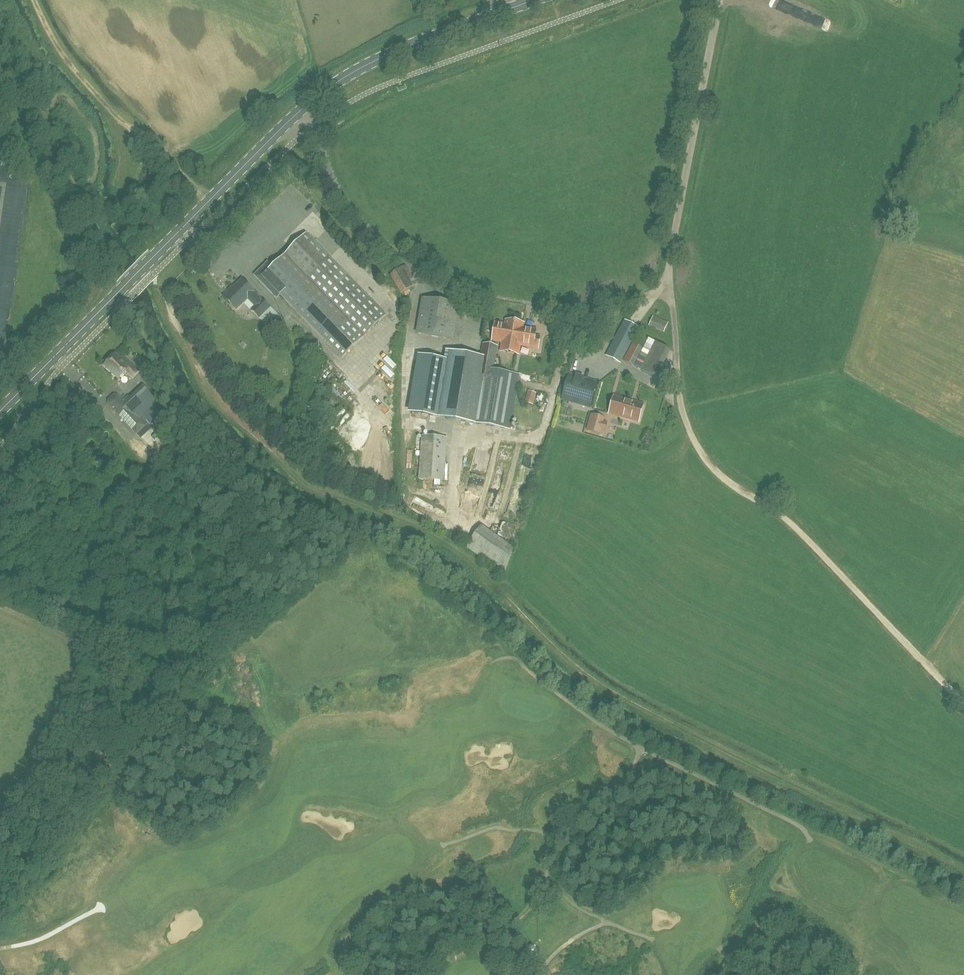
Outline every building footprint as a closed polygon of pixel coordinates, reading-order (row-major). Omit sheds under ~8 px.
[(369,299),(368,298),(329,258),(306,234),(272,267),(268,263),(255,276),(276,297),(279,294),(324,341),(326,343),(369,299)] [(402,295),(418,284),(405,266),(389,276),(402,295)] [(258,317),(268,307),(261,299),(260,299),(253,292),(254,291),(241,279),(229,290),(228,289),(222,295),(235,309),(246,298),(254,306),(250,309),(258,317)] [(452,339),(458,305),(423,299),(417,333),(452,339)] [(663,331),(668,322),(653,315),(649,325),(663,331)] [(638,328),(624,320),(605,356),(619,363),(638,328)] [(495,323),(493,340),(503,342),(504,344),(503,352),(517,354),(518,345),(538,348),(540,337),(535,337),(536,330),(523,328),(524,324),(506,321),(506,325),(495,323)] [(645,349),(633,343),(623,361),(636,367),(645,349)] [(656,378),(672,350),(658,343),(642,370),(656,378)] [(482,344),(480,357),(469,422),(509,429),(519,373),(493,369),(497,347),(482,344)] [(438,417),(469,422),(480,357),(449,351),(438,417)] [(133,377),(138,372),(123,357),(121,360),(115,354),(105,365),(119,379),(127,371),(133,377)] [(447,360),(418,356),(409,412),(438,417),(447,360)] [(380,368),(389,376),(398,367),(390,358),(380,368)] [(591,408),(598,382),(569,373),(562,400),(591,408)] [(344,400),(352,393),(347,387),(344,389),(338,383),(333,387),(344,400)] [(110,403),(137,434),(151,449),(168,433),(160,413),(159,403),(150,393),(151,392),(143,384),(131,396),(130,394),(123,400),(119,396),(115,394),(109,400),(110,403)] [(533,405),(536,393),(528,391),(525,403),(533,405)] [(615,396),(610,414),(639,422),(644,405),(615,396)] [(586,431),(600,435),(601,431),(605,432),(607,423),(604,422),(605,418),(591,414),(586,431)] [(444,481),(447,438),(421,436),(418,479),(444,481)] [(496,447),(493,463),(500,465),(504,449),(496,447)] [(487,461),(478,458),(472,482),(482,484),(487,461)] [(496,484),(492,504),(502,506),(505,486),(496,484)] [(504,522),(500,537),(514,541),(518,526),(504,522)] [(465,548),(503,575),(513,549),(481,526),(465,548)]
